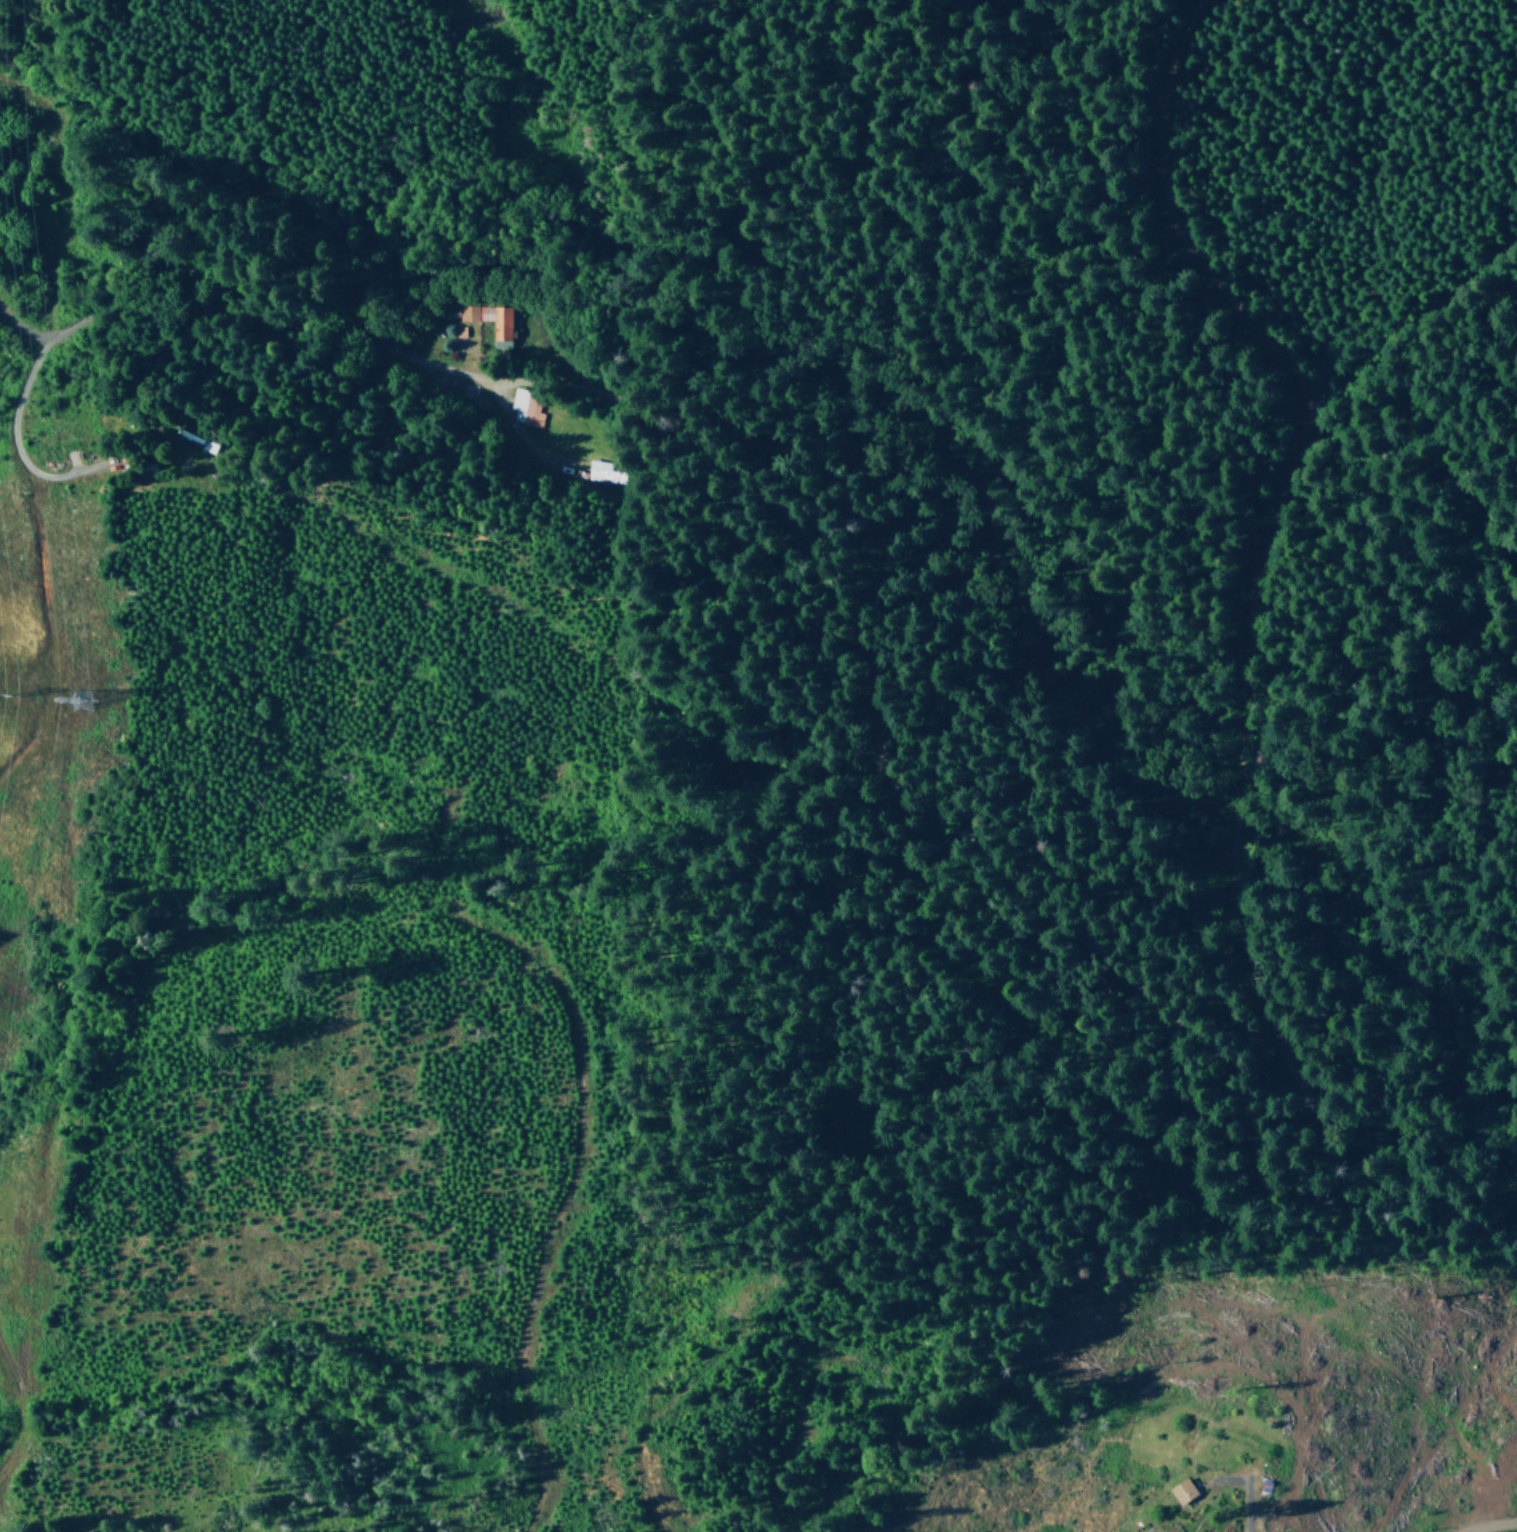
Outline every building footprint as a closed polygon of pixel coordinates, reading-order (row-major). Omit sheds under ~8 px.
[(511,306),(459,305),(458,326),(456,326),(456,333),(492,334),(492,340),(510,340),(511,306)] [(540,426),(543,412),(537,411),(541,392),(513,387),(509,408),(513,408),(511,420),(540,426)] [(211,453),(216,444),(176,426),(171,435),(211,453)] [(609,461),(587,460),(586,480),(622,481),(622,471),(608,470),(609,461)] [(1179,1506),(1197,1494),(1186,1476),(1168,1488),(1179,1506)]
